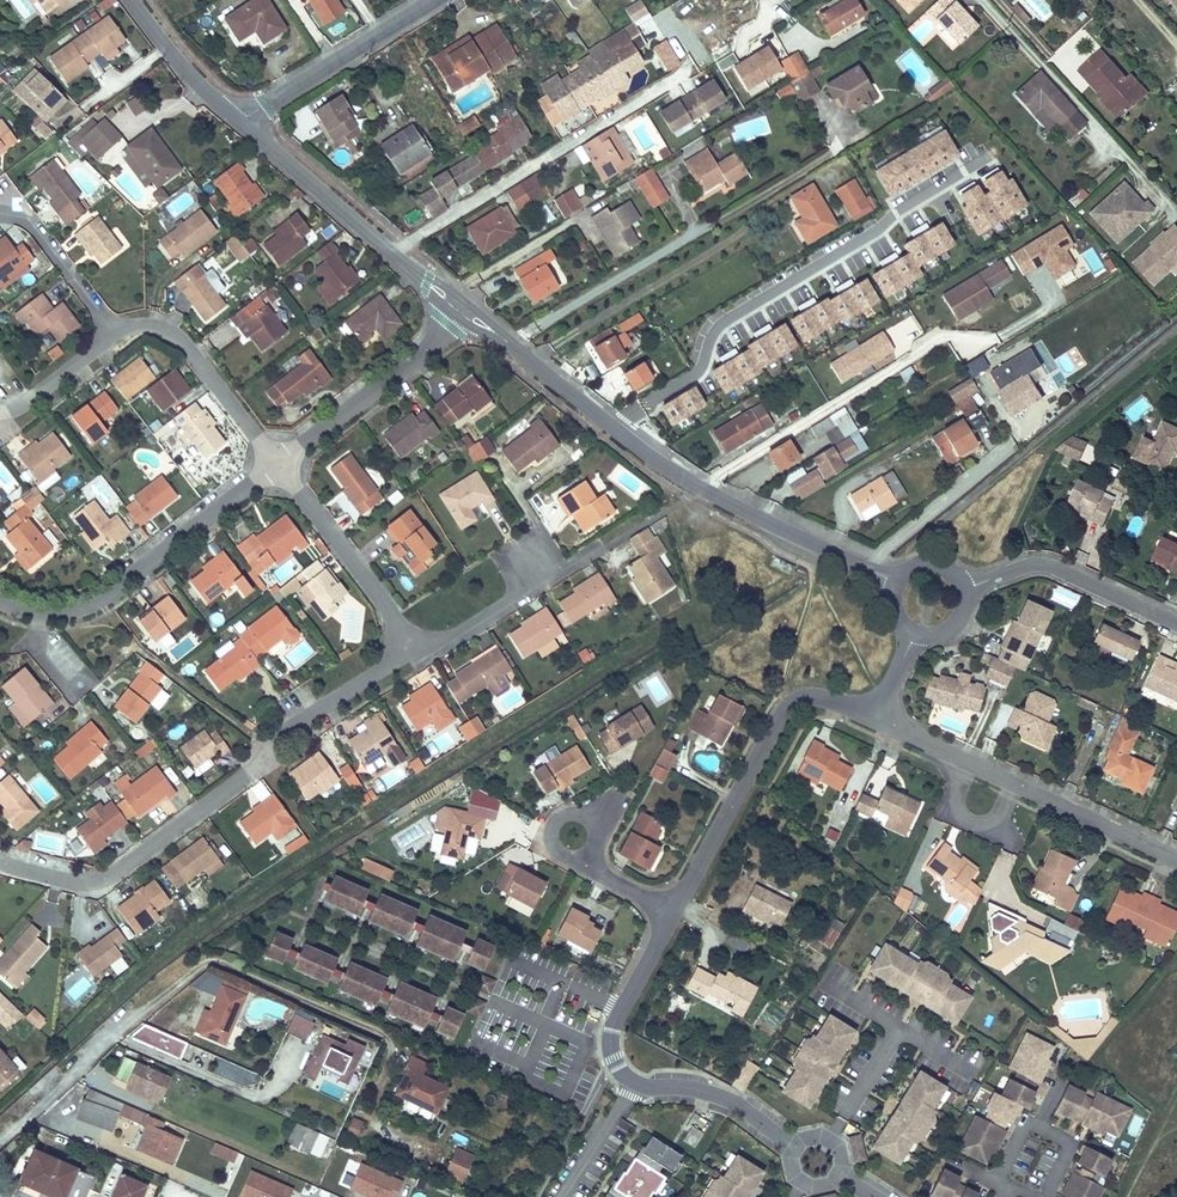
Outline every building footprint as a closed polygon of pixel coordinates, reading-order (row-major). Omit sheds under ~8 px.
[(45,13),(62,0),(36,0),(45,13)] [(251,32),(250,30),(254,28),(255,30),(263,44),(284,30),(265,0),(254,0),(225,18),(239,40),(251,32)] [(311,4),(325,25),(344,13),(335,0),(317,0),(311,4)] [(638,0),(637,0),(625,7),(634,23),(647,15),(638,0)] [(830,10),(819,17),(830,35),(863,15),(854,0),(847,0),(830,10)] [(830,10),(847,0),(834,0),(827,4),(830,10)] [(920,0),(896,0),(906,12),(920,0)] [(953,0),(937,0),(927,10),(959,44),(978,27),(953,0)] [(1020,4),(1015,9),(1028,24),(1034,19),(1020,4)] [(75,75),(73,71),(84,63),(99,52),(112,43),(114,47),(124,39),(108,16),(48,59),(65,82),(75,75)] [(610,53),(624,76),(644,64),(638,53),(649,46),(635,24),(624,31),(603,43),(610,53)] [(496,25),(483,33),(484,35),(497,27),(496,25)] [(444,51),(431,60),(446,84),(458,77),(462,85),(463,85),(487,70),(490,74),(503,66),(502,65),(515,56),(497,27),(484,35),(483,33),(470,41),(471,42),(448,57),(444,51)] [(587,51),(574,30),(566,35),(580,56),(587,51)] [(467,37),(444,51),(448,57),(471,42),(470,41),(467,37)] [(680,65),(667,41),(653,49),(666,72),(680,65)] [(112,43),(99,52),(102,55),(114,47),(112,43)] [(768,48),(735,68),(750,93),(783,72),(768,48)] [(1078,70),(1103,97),(1106,95),(1123,115),(1142,98),(1125,80),(1099,51),(1078,70)] [(614,91),(613,89),(626,80),(624,76),(610,53),(596,62),(580,72),(561,83),(546,92),(549,96),(564,122),(579,113),(577,110),(597,98),(599,100),(614,91)] [(740,65),(734,54),(716,64),(723,75),(740,65)] [(797,54),(779,64),(789,82),(807,71),(797,54)] [(576,65),(580,72),(596,62),(592,55),(576,65)] [(84,63),(73,71),(75,75),(87,66),(84,63)] [(820,67),(808,74),(812,80),(823,74),(820,67)] [(826,85),(834,100),(838,97),(841,102),(849,104),(851,108),(859,110),(871,103),(864,92),(870,88),(858,67),(826,85)] [(35,70),(23,83),(27,87),(39,74),(35,70)] [(10,72),(0,79),(2,80),(7,85),(15,79),(10,72)] [(807,72),(790,83),(792,86),(797,95),(801,102),(819,92),(812,80),(808,74),(807,72)] [(23,83),(14,92),(43,121),(52,111),(48,108),(60,95),(39,74),(27,87),(23,83)] [(1039,74),(1036,76),(1047,88),(1050,85),(1039,74)] [(542,85),(546,92),(561,83),(557,76),(542,85)] [(1047,88),(1036,76),(1016,94),(1032,111),(1039,106),(1056,125),(1069,139),(1076,133),(1064,119),(1073,111),(1050,85),(1047,88)] [(1130,76),(1125,80),(1142,98),(1147,94),(1130,76)] [(458,77),(446,84),(451,92),(462,85),(458,77)] [(945,80),(928,93),(934,100),(953,89),(947,82),(945,80)] [(672,132),(725,100),(713,81),(660,113),(672,132)] [(797,95),(792,86),(778,94),(783,103),(797,95)] [(870,88),(864,92),(871,103),(877,100),(870,88)] [(60,95),(48,108),(52,111),(64,98),(60,95)] [(1106,95),(1103,97),(1100,99),(1118,119),(1123,115),(1106,95)] [(127,103),(135,118),(147,111),(139,96),(127,103)] [(312,114),(318,125),(322,122),(334,141),(354,129),(347,118),(352,115),(340,96),(312,114)] [(564,122),(549,96),(538,102),(553,128),(564,122)] [(838,97),(834,100),(837,104),(851,108),(849,104),(841,102),(838,97)] [(1039,106),(1032,111),(1049,131),(1056,125),(1039,106)] [(489,144),(473,153),(474,155),(484,170),(512,154),(510,152),(531,139),(518,116),(516,117),(509,107),(490,119),(498,133),(486,139),(489,144)] [(111,110),(105,115),(109,119),(114,114),(111,110)] [(1073,111),(1064,119),(1076,133),(1086,124),(1073,111)] [(473,117),(457,126),(463,136),(478,126),(473,117)] [(5,146),(6,148),(16,140),(2,120),(0,121),(0,150),(5,146)] [(68,144),(75,151),(80,146),(84,143),(81,141),(97,126),(91,121),(68,144)] [(97,126),(81,141),(84,143),(97,158),(118,138),(102,121),(97,126)] [(42,122),(35,128),(45,138),(51,132),(42,122)] [(322,122),(318,125),(334,151),(358,136),(354,129),(334,141),(322,122)] [(412,126),(394,137),(397,141),(415,130),(412,126)] [(591,139),(581,145),(603,182),(629,166),(617,147),(621,145),(615,134),(610,128),(591,139)] [(127,147),(131,153),(156,187),(175,172),(162,153),(165,150),(150,130),(127,147)] [(397,141),(394,137),(379,147),(397,174),(430,153),(415,130),(397,141)] [(946,133),(930,142),(946,169),(962,159),(946,133)] [(934,176),(946,169),(930,142),(918,149),(934,176)] [(621,145),(617,147),(629,166),(632,164),(621,145)] [(80,146),(75,151),(80,156),(85,152),(80,146)] [(671,154),(667,148),(658,153),(662,159),(671,154)] [(921,183),(934,176),(918,149),(906,156),(921,183)] [(165,150),(162,153),(175,172),(179,169),(165,150)] [(683,163),(689,172),(691,171),(695,179),(693,180),(700,193),(718,183),(717,181),(722,178),(727,186),(744,175),(738,166),(742,164),(736,154),(716,165),(707,150),(683,163)] [(156,187),(131,153),(123,158),(148,192),(156,187)] [(430,153),(397,174),(403,183),(436,163),(430,153)] [(445,194),(455,187),(484,170),(474,155),(447,172),(430,182),(434,189),(439,197),(445,194)] [(908,191),(921,183),(906,156),(892,164),(908,191)] [(52,160),(33,174),(43,188),(52,200),(49,202),(57,213),(58,212),(72,201),(79,195),(52,160)] [(261,199),(250,185),(241,172),(244,170),(238,162),(213,181),(239,215),(261,199)] [(742,164),(738,166),(744,175),(747,174),(742,164)] [(892,201),(908,191),(892,164),(876,174),(892,201)] [(650,169),(635,178),(652,207),(667,198),(650,169)] [(536,173),(519,184),(530,204),(548,193),(536,173)] [(43,188),(33,174),(29,177),(39,191),(43,188)] [(1002,175),(995,179),(1017,217),(1029,210),(1013,182),(1007,185),(1002,175)] [(1006,223),(1017,217),(995,179),(987,183),(993,193),(988,196),(1006,223)] [(836,190),(838,194),(855,183),(853,180),(836,190)] [(254,183),(250,185),(261,199),(264,197),(254,183)] [(855,183),(838,194),(851,217),(868,207),(855,183)] [(1121,183),(1101,203),(1113,214),(1100,226),(1116,243),(1152,209),(1145,202),(1142,205),(1121,183)] [(792,198),(802,215),(822,203),(812,186),(792,198)] [(152,196),(160,205),(169,198),(161,188),(152,196)] [(434,189),(420,197),(426,208),(441,200),(439,197),(434,189)] [(978,189),(971,193),(993,230),(1006,223),(988,196),(984,198),(978,189)] [(1069,203),(1077,208),(1087,194),(1079,189),(1069,203)] [(579,201),(576,203),(569,191),(553,201),(564,219),(580,209),(594,201),(589,193),(578,200),(579,201)] [(979,239),(993,230),(971,193),(964,197),(969,207),(963,210),(979,239)] [(213,195),(207,200),(215,210),(221,206),(213,195)] [(441,200),(426,208),(432,218),(446,210),(441,200)] [(72,201),(58,212),(68,226),(82,215),(90,209),(83,201),(79,204),(77,202),(74,204),(72,201)] [(590,217),(599,231),(604,227),(610,236),(608,237),(618,254),(637,242),(627,226),(638,219),(627,202),(608,213),(605,208),(590,217)] [(822,203),(802,215),(804,218),(796,223),(807,243),(835,226),(822,203)] [(1100,226),(1113,214),(1101,203),(1089,215),(1100,226)] [(500,210),(471,227),(480,241),(477,243),(483,253),(514,234),(500,210)] [(178,252),(180,254),(197,241),(199,243),(216,230),(200,211),(159,243),(171,258),(178,252)] [(276,236),(262,246),(277,266),(306,244),(301,237),(309,230),(296,214),(272,232),(276,236)] [(73,234),(79,242),(82,239),(94,255),(101,264),(121,248),(96,217),(73,234)] [(1075,267),(1067,252),(1075,248),(1062,226),(1012,256),(1024,277),(1046,265),(1054,279),(1075,267)] [(471,227),(468,229),(477,243),(480,241),(471,227)] [(604,227),(599,231),(614,256),(618,254),(608,237),(610,236),(604,227)] [(944,227),(925,237),(938,258),(956,247),(944,227)] [(1134,265),(1153,286),(1176,263),(1176,230),(1175,227),(1134,265)] [(234,235),(226,242),(233,251),(241,245),(234,235)] [(23,263),(25,266),(33,259),(22,244),(14,249),(5,236),(0,240),(0,280),(23,263)] [(31,237),(26,241),(31,246),(35,243),(31,237)] [(907,248),(911,256),(919,269),(938,258),(925,237),(907,248)] [(82,239),(79,242),(91,257),(94,255),(82,239)] [(249,239),(241,245),(249,255),(257,249),(249,239)] [(197,241),(180,254),(182,257),(199,243),(197,241)] [(328,242),(317,251),(324,261),(314,269),(336,298),(357,283),(346,268),(334,253),(336,252),(328,242)] [(35,243),(31,246),(36,254),(41,250),(35,243)] [(241,245),(233,251),(240,262),(249,255),(241,245)] [(1093,248),(1082,255),(1092,273),(1103,267),(1093,248)] [(538,256),(515,270),(533,303),(557,288),(538,256)] [(911,256),(892,267),(907,290),(925,279),(919,269),(911,256)] [(1015,269),(1009,259),(1003,262),(1008,272),(1009,273),(1015,269)] [(943,296),(953,315),(971,304),(975,309),(992,299),(987,288),(1010,274),(1009,273),(1008,272),(1003,262),(1002,261),(943,296)] [(25,266),(23,263),(0,280),(0,284),(25,266)] [(348,267),(346,268),(357,283),(359,281),(348,267)] [(887,302),(907,290),(892,267),(873,278),(887,302)] [(187,272),(174,281),(182,291),(185,288),(196,303),(193,305),(206,322),(225,307),(202,276),(194,281),(187,272)] [(865,282),(848,292),(862,316),(880,305),(865,282)] [(272,285),(250,302),(258,312),(265,306),(261,301),(275,290),(272,285)] [(185,288),(182,291),(193,305),(196,303),(185,288)] [(845,327),(862,316),(848,292),(830,303),(843,324),(845,327)] [(55,313),(52,309),(40,294),(15,313),(21,321),(25,319),(37,335),(48,327),(59,342),(79,327),(64,307),(55,313)] [(345,322),(358,340),(368,332),(375,328),(382,338),(400,323),(379,296),(345,322)] [(828,299),(809,310),(824,335),(843,324),(830,303),(828,299)] [(250,302),(236,313),(243,323),(246,321),(255,332),(252,334),(250,336),(262,351),(285,333),(265,306),(258,312),(250,302)] [(61,303),(52,309),(55,313),(64,307),(61,303)] [(971,304),(953,315),(957,320),(975,309),(971,304)] [(807,345),(824,335),(809,310),(792,321),(807,345)] [(638,314),(617,327),(621,334),(643,321),(638,314)] [(246,321),(243,323),(252,334),(255,332),(246,321)] [(784,326),(766,337),(780,361),(798,350),(784,326)] [(368,332),(358,340),(361,343),(371,336),(368,332)] [(884,333),(831,365),(842,384),(895,352),(884,333)] [(617,345),(615,341),(613,338),(595,349),(606,368),(625,357),(619,349),(629,343),(624,335),(617,339),(619,343),(617,345)] [(763,371),(780,361),(766,337),(749,348),(751,351),(761,368),(763,371)] [(995,370),(1005,388),(1018,381),(1028,375),(1041,367),(1031,349),(995,370)] [(751,351),(732,362),(747,386),(765,375),(763,371),(761,368),(751,351)] [(312,357),(305,363),(309,368),(316,362),(312,357)] [(139,358),(110,380),(125,400),(154,377),(139,358)] [(647,360),(641,364),(651,380),(658,377),(647,360)] [(288,403),(302,392),(316,381),(320,385),(321,386),(329,380),(316,362),(309,368),(305,363),(267,393),(278,406),(285,400),(288,403)] [(729,396),(747,386),(732,362),(715,373),(729,396)] [(651,380),(641,364),(624,374),(634,390),(651,380)] [(909,367),(898,373),(904,383),(915,376),(909,367)] [(174,370),(147,390),(162,412),(190,392),(174,370)] [(1032,381),(1028,375),(1018,381),(1005,388),(998,392),(1008,410),(1028,398),(1026,394),(1029,391),(1026,385),(1032,381)] [(472,377),(456,390),(459,393),(475,381),(472,377)] [(949,393),(955,404),(979,390),(972,380),(949,393)] [(316,381),(302,392),(305,396),(320,385),(316,381)] [(456,390),(442,401),(457,420),(471,409),(475,413),(490,400),(475,381),(459,393),(456,390)] [(1029,391),(1026,394),(1028,398),(1008,410),(1012,416),(1043,399),(1032,381),(1026,385),(1029,391)] [(692,389),(678,397),(689,417),(703,409),(692,389)] [(104,392),(71,418),(91,444),(106,432),(100,423),(118,410),(104,392)] [(998,392),(986,400),(996,418),(1008,410),(998,392)] [(970,396),(958,404),(966,418),(979,410),(970,396)] [(674,425),(689,417),(678,397),(663,405),(674,425)] [(442,401),(434,407),(449,426),(457,420),(442,401)] [(193,403),(174,417),(178,422),(182,427),(193,442),(206,457),(224,444),(211,426),(200,412),(193,403)] [(713,432),(724,450),(741,439),(743,442),(771,425),(759,405),(713,432)] [(842,407),(809,427),(815,437),(823,433),(849,417),(842,407)] [(204,410),(200,412),(211,426),(214,423),(204,410)] [(980,412),(968,420),(977,433),(988,425),(980,412)] [(401,428),(398,425),(383,437),(399,458),(428,436),(430,438),(438,431),(424,413),(416,420),(414,417),(401,428)] [(412,415),(398,425),(401,428),(414,417),(412,415)] [(849,417),(823,433),(831,446),(856,430),(849,417)] [(517,472),(533,460),(548,448),(551,452),(559,445),(539,419),(529,426),(531,429),(502,453),(517,472)] [(171,420),(161,427),(165,432),(175,425),(171,420)] [(940,454),(952,448),(955,446),(957,449),(954,451),(957,456),(977,444),(962,420),(931,439),(940,454)] [(1145,439),(1136,458),(1165,472),(1174,452),(1176,454),(1176,453),(1176,428),(1164,422),(1155,443),(1145,439)] [(161,427),(152,435),(156,440),(165,432),(161,427)] [(193,442),(182,427),(177,432),(188,446),(193,442)] [(859,439),(870,457),(888,446),(877,428),(859,439)] [(26,449),(18,455),(37,481),(53,469),(70,456),(52,433),(38,445),(28,452),(26,449)] [(465,436),(459,440),(466,450),(472,446),(465,436)] [(481,439),(491,452),(493,451),(483,437),(481,439)] [(1086,443),(1072,437),(1055,450),(1078,461),(1086,443)] [(472,446),(466,450),(476,463),(491,452),(481,439),(472,446)] [(741,439),(724,450),(725,452),(743,442),(741,439)] [(830,447),(812,459),(823,478),(841,467),(838,460),(854,450),(847,439),(831,449),(830,447)] [(462,454),(466,450),(459,440),(454,444),(462,454)] [(783,443),(768,453),(778,470),(798,458),(787,441),(783,443)] [(35,442),(26,449),(28,452),(38,445),(35,442)] [(548,448),(533,460),(536,463),(551,452),(548,448)] [(952,448),(940,454),(946,463),(957,456),(954,451),(952,448)] [(330,470),(345,490),(358,506),(355,508),(361,516),(377,504),(371,496),(376,492),(349,456),(330,470)] [(957,467),(948,474),(953,480),(962,474),(957,467)] [(53,469),(37,481),(40,484),(55,472),(53,469)] [(892,471),(849,496),(863,520),(906,495),(892,471)] [(819,472),(790,482),(796,500),(825,490),(819,472)] [(1132,478),(1121,473),(1117,480),(1129,485),(1131,479),(1132,478)] [(55,474),(38,486),(43,493),(60,480),(55,474)] [(475,474),(439,496),(461,529),(475,520),(468,510),(481,502),(484,507),(493,501),(475,474)] [(139,505),(129,513),(139,525),(176,496),(161,476),(133,498),(139,505)] [(587,479),(583,482),(595,499),(599,497),(587,479)] [(1142,484),(1131,479),(1129,485),(1139,490),(1142,484)] [(1129,485),(1117,480),(1114,487),(1125,492),(1129,485)] [(1111,508),(1099,502),(1102,497),(1104,493),(1080,481),(1069,504),(1092,516),(1090,519),(1103,525),(1111,508)] [(583,482),(557,499),(561,505),(568,501),(576,512),(587,530),(614,513),(602,495),(599,497),(595,499),(583,482)] [(1139,490),(1129,485),(1125,492),(1136,497),(1139,490)] [(35,486),(30,490),(34,496),(40,503),(45,499),(35,486)] [(30,490),(22,496),(27,502),(34,496),(30,490)] [(345,490),(343,492),(355,508),(358,506),(345,490)] [(34,496),(27,502),(33,509),(40,503),(34,496)] [(1102,497),(1099,502),(1111,508),(1114,503),(1102,497)] [(73,515),(85,530),(98,547),(106,541),(116,533),(120,539),(128,533),(115,516),(108,521),(92,500),(73,515)] [(568,501),(561,505),(569,517),(572,515),(576,512),(568,501)] [(649,504),(643,508),(649,519),(656,514),(649,504)] [(1092,516),(1069,504),(1067,508),(1090,519),(1092,516)] [(23,505),(3,522),(10,532),(5,536),(18,552),(31,567),(51,550),(26,519),(31,514),(23,505)] [(409,512),(390,527),(402,542),(400,544),(393,549),(398,555),(396,557),(398,559),(401,557),(415,575),(426,567),(422,562),(431,554),(429,552),(428,550),(435,545),(409,512)] [(576,512),(572,515),(584,532),(587,530),(576,512)] [(286,516),(265,531),(267,534),(288,518),(286,516)] [(304,540),(288,518),(267,534),(265,531),(256,539),(254,535),(239,547),(250,562),(256,557),(265,568),(274,562),(289,551),(295,546),(300,551),(308,545),(304,540)] [(390,527),(388,529),(400,544),(402,542),(390,527)] [(646,529),(630,539),(641,558),(644,562),(631,571),(651,601),(673,586),(654,557),(661,552),(653,539),(646,529)] [(98,547),(85,530),(80,533),(94,551),(98,547)] [(116,533),(106,541),(110,547),(120,539),(116,533)] [(656,537),(653,539),(661,552),(665,550),(656,537)] [(318,538),(315,541),(325,554),(328,551),(318,538)] [(1174,566),(1171,571),(1176,574),(1176,544),(1163,538),(1154,557),(1174,566)] [(289,551),(274,562),(276,566),(292,554),(289,551)] [(31,567),(18,552),(14,555),(26,570),(31,567)] [(217,562),(205,571),(190,582),(206,603),(219,593),(233,583),(239,591),(242,596),(251,589),(223,552),(214,558),(217,562)] [(192,553),(172,569),(174,572),(195,556),(192,553)] [(1171,571),(1174,566),(1154,557),(1152,562),(1171,571)] [(214,558),(202,568),(205,571),(217,562),(214,558)] [(641,558),(628,566),(631,571),(644,562),(641,558)] [(315,561),(301,572),(304,577),(308,582),(306,584),(303,586),(300,589),(303,593),(300,595),(307,604),(316,598),(326,610),(332,604),(346,594),(337,583),(334,585),(323,571),(315,561)] [(326,568),(323,571),(334,585),(337,583),(326,568)] [(651,601),(631,571),(628,573),(648,603),(651,601)] [(301,572),(281,588),(284,592),(304,577),(301,572)] [(590,584),(575,594),(559,604),(571,623),(602,602),(605,606),(615,600),(598,574),(588,580),(590,584)] [(159,578),(156,581),(168,597),(171,594),(159,578)] [(588,580),(572,590),(575,594),(590,584),(588,580)] [(233,583),(219,593),(225,602),(239,591),(233,583)] [(149,616),(147,613),(137,620),(153,642),(184,619),(168,597),(150,610),(153,613),(149,616)] [(326,610),(316,598),(307,604),(319,621),(336,609),(332,604),(326,610)] [(1002,649),(998,659),(1015,668),(1024,671),(1052,613),(1030,603),(1020,625),(1012,642),(1006,638),(1001,649),(1002,649)] [(250,630),(240,638),(241,640),(255,658),(282,639),(285,642),(288,643),(290,643),(293,643),(294,642),(296,640),(297,637),(297,635),(296,632),(277,607),(249,628),(250,630)] [(306,616),(300,608),(299,607),(294,610),(301,619),(306,616)] [(537,617),(522,627),(508,635),(522,657),(537,647),(543,657),(559,647),(553,637),(557,635),(564,644),(567,642),(546,608),(535,614),(537,617)] [(535,614),(521,624),(522,627),(537,617),(535,614)] [(1013,622),(1006,638),(1012,642),(1020,625),(1013,622)] [(1093,643),(1132,662),(1140,645),(1101,627),(1093,643)] [(219,691),(235,678),(249,667),(252,670),(260,664),(255,658),(241,640),(233,646),(235,648),(205,672),(219,691)] [(585,646),(578,651),(586,662),(595,657),(591,652),(590,653),(585,646)] [(350,653),(347,648),(338,653),(342,658),(350,653)] [(456,676),(445,684),(457,703),(487,684),(494,694),(509,684),(503,674),(510,669),(497,648),(455,675),(456,676)] [(990,679),(1007,687),(1015,668),(998,659),(983,653),(980,661),(990,666),(995,669),(990,679)] [(1172,694),(1171,695),(1176,698),(1176,673),(1170,670),(1174,663),(1160,656),(1145,687),(1156,692),(1159,688),(1172,694)] [(990,666),(985,677),(990,679),(995,669),(990,666)] [(249,667),(235,678),(237,681),(252,670),(249,667)] [(51,705),(36,688),(38,686),(23,668),(2,686),(31,721),(51,705)] [(140,672),(127,689),(131,692),(144,675),(140,672)] [(932,704),(951,709),(951,706),(963,709),(974,712),(976,705),(980,707),(985,691),(967,686),(970,677),(960,674),(958,680),(940,675),(938,682),(933,700),(932,704)] [(131,692),(127,689),(113,707),(134,723),(162,688),(144,675),(131,692)] [(929,680),(924,697),(933,700),(938,682),(929,680)] [(425,693),(411,702),(401,708),(416,731),(448,711),(430,684),(422,689),(425,693)] [(38,686),(36,688),(51,705),(53,704),(38,686)] [(284,687),(280,691),(284,696),(289,693),(284,687)] [(1159,688),(1156,692),(1176,702),(1176,698),(1171,695),(1172,694),(1159,688)] [(422,689),(408,697),(411,702),(425,693),(422,689)] [(689,729),(699,734),(710,740),(716,744),(728,723),(731,725),(734,726),(743,708),(719,695),(709,714),(700,710),(689,729)] [(1026,734),(1023,740),(1035,746),(1037,744),(1047,749),(1051,741),(1049,736),(1053,728),(1046,724),(1054,708),(1053,703),(1036,695),(1032,696),(1024,712),(1027,714),(1025,718),(1015,713),(1009,726),(1026,734)] [(1081,698),(1078,705),(1094,713),(1097,705),(1081,698)] [(608,728),(600,734),(611,753),(653,727),(641,706),(607,726),(608,728)] [(1017,709),(1015,713),(1025,718),(1027,714),(1024,712),(1017,709)] [(405,759),(375,714),(362,722),(367,729),(348,742),(361,761),(376,752),(379,756),(385,752),(394,766),(405,759)] [(572,714),(565,719),(572,730),(574,729),(579,725),(572,714)] [(477,716),(468,721),(477,735),(485,729),(477,716)] [(244,719),(240,725),(250,733),(254,727),(244,719)] [(468,721),(460,726),(468,740),(477,735),(468,721)] [(84,733),(68,747),(53,760),(69,779),(101,752),(98,749),(107,741),(91,722),(81,730),(84,733)] [(728,723),(716,744),(720,746),(731,725),(728,723)] [(579,725),(574,729),(580,739),(586,735),(579,725)] [(1023,740),(1026,734),(1009,726),(1006,732),(1023,740)] [(1113,754),(1105,770),(1125,779),(1122,785),(1142,794),(1154,768),(1128,756),(1138,737),(1119,728),(1108,751),(1113,754)] [(81,730),(65,744),(68,747),(84,733),(81,730)] [(203,731),(181,748),(195,767),(194,779),(214,764),(209,756),(218,749),(222,754),(229,749),(215,731),(208,736),(203,731)] [(710,740),(699,734),(694,744),(705,750),(710,740)] [(668,739),(655,764),(669,771),(677,755),(671,752),(676,743),(668,739)] [(152,740),(135,753),(139,759),(156,746),(152,740)] [(804,759),(799,768),(804,770),(819,778),(841,789),(851,769),(836,761),(831,758),(833,753),(821,747),(822,744),(813,740),(803,757),(804,759)] [(546,795),(557,788),(571,779),(589,768),(576,746),(533,773),(546,795)] [(306,799),(318,791),(315,787),(325,779),(331,786),(339,780),(327,763),(324,765),(322,762),(325,761),(318,752),(288,774),(306,799)] [(376,752),(361,761),(364,766),(379,756),(376,752)] [(833,753),(831,758),(836,761),(839,756),(833,753)] [(425,766),(419,755),(410,761),(417,771),(425,766)] [(359,781),(347,764),(338,770),(349,787),(359,781)] [(137,816),(154,804),(152,800),(162,793),(165,796),(167,799),(176,793),(156,767),(121,794),(137,816)] [(804,770),(799,768),(797,772),(816,782),(819,778),(804,770)] [(171,771),(165,776),(174,788),(180,783),(171,771)] [(6,809),(12,816),(8,819),(17,830),(39,811),(9,776),(0,783),(0,801),(6,809)] [(260,779),(249,788),(259,800),(270,792),(260,779)] [(315,787),(318,791),(320,794),(331,786),(325,779),(315,787)] [(571,779),(557,788),(559,791),(573,782),(571,779)] [(446,830),(440,853),(438,861),(455,865),(457,857),(462,858),(467,836),(480,839),(485,817),(494,819),(499,800),(474,786),(468,811),(445,805),(431,816),(439,828),(446,830)] [(861,793),(854,809),(871,817),(875,810),(910,826),(920,804),(904,797),(903,800),(898,797),(899,794),(885,787),(878,801),(861,793)] [(152,800),(154,804),(165,796),(162,793),(152,800)] [(267,803),(254,812),(239,823),(254,844),(271,832),(291,818),(273,793),(265,800),(267,803)] [(371,800),(366,793),(356,799),(361,807),(371,800)] [(265,800),(251,809),(254,812),(267,803),(265,800)] [(76,830),(90,849),(104,839),(118,828),(119,830),(128,824),(111,801),(103,807),(104,809),(76,830)] [(6,809),(2,812),(8,819),(12,816),(6,809)] [(641,813),(620,854),(649,869),(659,848),(647,842),(650,837),(653,839),(661,824),(641,813)] [(291,818),(271,832),(277,840),(297,826),(291,818)] [(304,835),(286,847),(290,853),(308,841),(304,835)] [(170,862),(161,869),(175,888),(185,881),(202,868),(217,857),(202,838),(170,862)] [(104,839),(90,849),(93,852),(107,842),(104,839)] [(976,872),(959,860),(949,852),(951,849),(943,843),(926,866),(975,903),(981,890),(969,880),(976,872)] [(1002,850),(999,858),(1012,863),(1015,855),(1002,850)] [(1044,871),(1035,889),(1056,898),(1053,904),(1062,908),(1071,889),(1062,885),(1073,862),(1050,851),(1041,870),(1044,871)] [(217,857),(202,868),(208,875),(222,864),(217,857)] [(962,857),(959,860),(976,872),(978,869),(962,857)] [(393,871),(365,858),(360,869),(370,873),(388,881),(393,871)] [(545,884),(508,865),(496,889),(532,907),(545,884)] [(1031,887),(1035,889),(1044,871),(1041,870),(1039,869),(1031,887)] [(338,878),(334,877),(324,900),(325,901),(336,905),(346,910),(358,915),(359,915),(362,907),(364,902),(369,891),(365,889),(361,888),(341,879),(338,878)] [(135,895),(117,908),(132,928),(146,918),(150,924),(159,917),(155,911),(169,901),(154,881),(144,888),(142,890),(143,892),(137,898),(135,895)] [(780,925),(791,903),(754,885),(742,909),(752,915),(754,911),(769,919),(780,925)] [(133,893),(135,895),(137,898),(143,892),(142,890),(144,888),(142,886),(133,893)] [(1143,894),(1141,898),(1139,900),(1133,897),(1134,894),(1120,887),(1105,919),(1127,929),(1130,922),(1138,926),(1146,930),(1143,938),(1165,948),(1169,940),(1171,941),(1176,927),(1176,917),(1165,911),(1163,914),(1156,910),(1158,907),(1160,902),(1151,898),(1143,894)] [(899,888),(893,901),(903,910),(911,894),(899,888)] [(1078,896),(1071,889),(1062,908),(1070,912),(1078,896)] [(373,912),(369,921),(370,921),(381,926),(395,931),(406,936),(407,937),(411,928),(413,923),(418,911),(415,909),(412,908),(386,897),(383,896),(380,895),(375,907),(373,912)] [(375,907),(364,902),(362,907),(373,912),(375,907)] [(989,904),(990,916),(999,910),(1006,913),(1007,927),(1015,930),(1018,928),(1041,939),(1042,938),(1043,932),(1025,924),(1025,920),(989,904)] [(590,927),(585,924),(587,920),(588,918),(570,908),(557,934),(590,951),(600,932),(590,927)] [(1047,940),(1042,938),(1041,939),(1018,928),(1015,930),(1007,927),(1006,913),(999,910),(990,916),(992,938),(990,939),(992,954),(993,953),(1009,961),(1024,951),(1050,963),(1069,950),(1066,948),(1070,940),(1070,939),(1051,931),(1047,940)] [(769,919),(754,911),(752,915),(767,922),(769,919)] [(1073,916),(1070,914),(1064,925),(1067,927),(1073,916)] [(432,917),(429,916),(424,928),(422,933),(417,944),(418,945),(429,949),(443,955),(454,960),(455,960),(459,950),(462,944),(467,932),(464,930),(461,929),(435,918),(432,917)] [(1084,922),(1073,916),(1067,927),(1078,932),(1084,922)] [(146,918),(132,928),(136,934),(150,924),(146,918)] [(1064,925),(1051,918),(1046,929),(1051,931),(1070,939),(1070,940),(1072,941),(1078,932),(1067,927),(1064,925)] [(424,928),(413,923),(411,928),(422,933),(424,928)] [(12,986),(20,977),(47,946),(35,936),(40,931),(32,925),(0,961),(0,976),(12,986)] [(91,948),(78,958),(92,976),(122,954),(115,946),(126,938),(118,928),(91,948)] [(278,929),(268,951),(273,954),(271,959),(283,964),(288,952),(291,947),(296,937),(292,935),(289,933),(278,929)] [(828,948),(836,936),(825,929),(818,942),(828,948)] [(731,933),(726,943),(744,952),(748,943),(731,933)] [(477,939),(473,949),(470,955),(467,962),(479,967),(481,962),(487,964),(495,947),(484,942),(481,941),(477,939)] [(473,949),(462,944),(459,950),(470,955),(473,949)] [(885,944),(869,968),(910,994),(920,979),(932,987),(923,1002),(954,1021),(969,996),(958,990),(948,984),(950,981),(944,977),(934,971),(924,964),(918,961),(917,961),(916,963),(905,957),(895,950),(885,944)] [(76,954),(78,958),(91,948),(89,945),(76,954)] [(299,957),(294,969),(306,974),(308,969),(318,974),(316,979),(328,984),(333,973),(335,968),(338,961),(335,960),(332,958),(311,949),(308,947),(304,946),(302,952),(299,957)] [(302,952),(291,947),(288,952),(299,957),(302,952)] [(993,953),(992,954),(982,961),(999,969),(1009,961),(993,953)] [(928,958),(924,964),(934,971),(944,977),(948,970),(928,958)] [(1016,958),(1002,967),(1006,973),(1020,964),(1016,958)] [(344,978),(339,989),(339,990),(350,995),(364,1001),(375,1006),(376,1007),(379,1000),(382,995),(384,990),(389,978),(386,977),(383,975),(358,964),(355,963),(352,961),(346,973),(344,978)] [(346,973),(335,968),(333,973),(344,978),(346,973)] [(308,969),(306,974),(316,979),(318,974),(308,969)] [(755,992),(730,978),(727,983),(723,980),(716,977),(713,981),(694,971),(684,989),(704,1000),(706,996),(708,992),(715,996),(713,1000),(724,1006),(727,1002),(733,1005),(729,1013),(740,1019),(755,992)] [(20,977),(12,986),(15,989),(24,979),(20,977)] [(484,978),(480,989),(490,994),(495,983),(484,978)] [(920,979),(910,994),(923,1002),(932,987),(920,979)] [(393,1000),(387,1012),(388,1012),(399,1017),(413,1024),(424,1029),(425,1029),(430,1017),(432,1012),(438,1001),(434,999),(431,998),(406,986),(403,985),(400,984),(395,995),(393,1000)] [(220,986),(200,1034),(225,1045),(245,996),(220,986)] [(395,995),(384,990),(382,995),(393,1000),(395,995)] [(715,996),(708,992),(706,996),(713,1000),(715,996)] [(0,1004),(0,1020),(6,1026),(19,1013),(5,999),(0,1004)] [(475,1000),(470,1010),(481,1015),(485,1004),(475,1000)] [(32,1006),(24,1016),(37,1027),(45,1017),(32,1006)] [(441,1022),(436,1032),(448,1038),(451,1032),(456,1035),(464,1018),(454,1013),(450,1011),(447,1009),(444,1017),(441,1022)] [(296,1012),(287,1032),(307,1041),(316,1021),(296,1012)] [(444,1017),(432,1012),(430,1017),(441,1022),(444,1017)] [(788,1082),(782,1093),(806,1108),(825,1077),(810,1068),(818,1056),(833,1065),(852,1034),(828,1019),(821,1029),(815,1039),(812,1038),(808,1044),(805,1049),(799,1059),(796,1064),(792,1070),(795,1072),(788,1082)] [(188,1043),(144,1024),(129,1037),(180,1061),(188,1043)] [(1104,1028),(1073,1032),(1090,1045),(1104,1028)] [(348,1083),(350,1078),(363,1052),(367,1045),(349,1036),(346,1043),(336,1038),(324,1032),(302,1075),(314,1081),(322,1064),(342,1074),(339,1079),(348,1083)] [(1026,1034),(1021,1043),(1025,1045),(1030,1036),(1026,1034)] [(966,1141),(961,1151),(984,1163),(990,1151),(992,1147),(996,1149),(1014,1113),(1019,1104),(1023,1106),(1026,1108),(1035,1091),(1031,1089),(1036,1081),(1039,1083),(1048,1065),(1044,1063),(1046,1059),(1052,1047),(1030,1036),(1025,1045),(1021,1043),(1009,1067),(1018,1072),(1014,1080),(1010,1079),(1001,1096),(993,1092),(984,1109),(988,1111),(984,1120),(975,1115),(962,1139),(966,1141)] [(789,1060),(796,1064),(799,1059),(805,1049),(808,1044),(802,1040),(789,1060)] [(0,1051),(0,1090),(20,1073),(0,1051)] [(825,1077),(833,1065),(818,1056),(810,1068),(825,1077)] [(410,1072),(408,1077),(446,1094),(449,1088),(423,1075),(427,1066),(410,1058),(404,1069),(410,1072)] [(124,1059),(116,1078),(161,1097),(169,1079),(124,1059)] [(757,1069),(746,1063),(738,1075),(749,1082),(757,1069)] [(892,1116),(873,1147),(897,1162),(903,1151),(910,1141),(913,1143),(917,1137),(919,1132),(926,1121),(929,1116),(933,1110),(930,1108),(937,1098),(943,1088),(919,1072),(899,1103),(914,1113),(907,1125),(892,1116)] [(738,1075),(730,1089),(741,1095),(744,1089),(749,1082),(738,1075)] [(446,1094),(408,1077),(399,1095),(436,1113),(446,1094)] [(1127,1114),(1118,1109),(1120,1105),(1095,1093),(1091,1100),(1083,1096),(1084,1094),(1067,1085),(1055,1110),(1072,1119),(1075,1114),(1083,1118),(1081,1123),(1099,1132),(1101,1128),(1105,1130),(1116,1136),(1127,1114)] [(88,1090),(84,1100),(118,1112),(121,1103),(88,1090)] [(118,1112),(84,1100),(81,1100),(74,1118),(111,1131),(117,1115),(145,1127),(140,1138),(145,1141),(140,1150),(171,1163),(181,1140),(160,1131),(163,1123),(148,1117),(149,1114),(122,1102),(121,1103),(118,1112)] [(899,1103),(892,1116),(907,1125),(914,1113),(899,1103)] [(1019,1104),(1014,1113),(1018,1115),(1023,1106),(1019,1104)] [(303,1105),(295,1123),(322,1134),(330,1117),(303,1105)] [(1120,1105),(1118,1109),(1127,1114),(1129,1110),(1120,1105)] [(364,1120),(353,1116),(348,1131),(358,1135),(364,1120)] [(919,1132),(917,1137),(923,1140),(936,1120),(929,1116),(926,1121),(919,1132)] [(322,1134),(295,1123),(288,1141),(318,1155),(326,1136),(322,1134)] [(693,1147),(702,1132),(691,1125),(682,1140),(693,1147)] [(859,1134),(849,1136),(854,1160),(864,1157),(859,1134)] [(670,1171),(680,1155),(650,1136),(640,1152),(661,1165),(670,1171)] [(71,1138),(68,1144),(86,1151),(88,1146),(71,1138)] [(140,1138),(136,1148),(140,1150),(145,1141),(140,1138)] [(966,1141),(962,1139),(957,1149),(961,1151),(966,1141)] [(237,1153),(215,1143),(211,1152),(232,1162),(237,1153)] [(1082,1145),(1078,1154),(1081,1156),(1086,1146),(1082,1145)] [(88,1146),(86,1151),(85,1153),(98,1158),(101,1151),(88,1146)] [(462,1182),(474,1154),(457,1146),(445,1174),(462,1182)] [(1086,1146),(1081,1156),(1078,1162),(1075,1161),(1071,1171),(1072,1171),(1063,1189),(1067,1191),(1065,1195),(1064,1196),(1098,1196),(1104,1186),(1090,1179),(1094,1170),(1102,1174),(1110,1158),(1094,1150),(1086,1146)] [(14,1196),(83,1196),(93,1176),(34,1150),(14,1196)] [(661,1165),(640,1152),(636,1159),(657,1172),(661,1165)] [(727,1192),(735,1196),(745,1196),(761,1170),(737,1155),(730,1166),(724,1176),(721,1174),(717,1180),(714,1185),(707,1196),(724,1196),(727,1192)] [(634,1158),(625,1173),(622,1172),(612,1188),(627,1196),(648,1196),(651,1192),(654,1193),(664,1177),(657,1172),(636,1159),(634,1158)] [(351,1188),(373,1196),(386,1196),(395,1176),(362,1162),(351,1188)] [(944,1165),(942,1169),(951,1173),(953,1170),(944,1165)] [(930,1193),(937,1196),(976,1196),(977,1194),(973,1192),(956,1183),(959,1177),(951,1173),(942,1169),(930,1193)] [(124,1172),(111,1196),(143,1196),(149,1185),(124,1172)] [(240,1196),(241,1196),(293,1196),(296,1190),(250,1172),(240,1196)] [(395,1176),(386,1196),(388,1196),(396,1196),(404,1180),(395,1176)] [(698,1196),(699,1196),(707,1196),(714,1185),(717,1180),(711,1176),(698,1196)] [(612,1188),(608,1194),(613,1196),(627,1196),(612,1188)]
